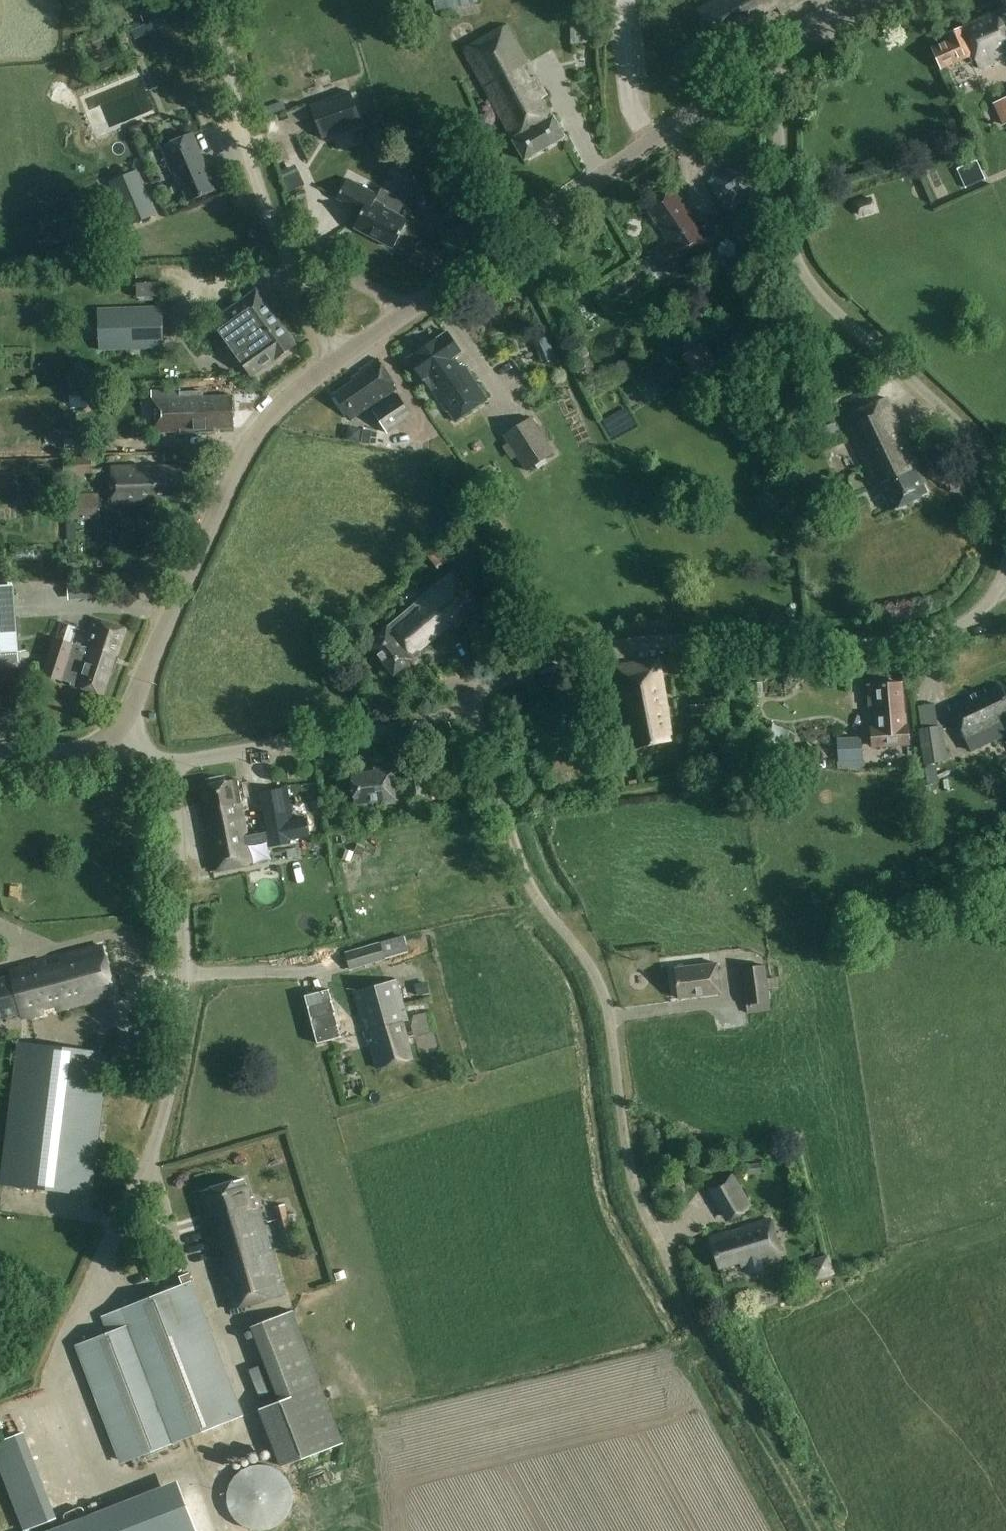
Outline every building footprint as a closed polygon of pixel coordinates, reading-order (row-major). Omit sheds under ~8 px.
[(436,16),(477,5),(476,0),(448,0),(433,4),(436,16)] [(807,0),(716,0),(696,13),(717,47),(754,24),(757,31),(769,23),(765,17),(778,10),(781,16),(807,0)] [(970,1),(978,18),(988,14),(981,0),(972,0),(970,1)] [(944,35),(947,41),(931,47),(940,69),(967,57),(970,63),(975,60),(979,68),(1005,56),(1005,25),(1004,26),(998,11),(944,35)] [(590,45),(594,40),(593,17),(569,19),(571,46),(590,45)] [(529,82),(521,67),(526,65),(505,28),(463,52),(512,141),(511,142),(523,163),(564,139),(553,119),(551,120),(540,100),(544,98),(533,79),(529,82)] [(311,106),(322,138),(361,124),(350,92),(311,106)] [(995,102),(1005,125),(1005,124),(1005,97),(1001,100),(995,102)] [(207,171),(191,135),(161,148),(171,171),(175,169),(189,201),(214,191),(205,171),(207,171)] [(737,168),(710,185),(730,216),(757,199),(737,168)] [(109,182),(129,226),(154,215),(135,171),(109,182)] [(282,178),(289,192),(303,186),(297,171),(282,178)] [(682,203),(710,189),(703,176),(675,190),(682,203)] [(361,214),(353,229),(392,250),(408,220),(384,207),(387,201),(345,180),(336,201),(361,214)] [(685,211),(672,193),(647,211),(657,224),(660,222),(665,231),(661,235),(667,243),(654,251),(670,275),(710,248),(685,210),(685,211)] [(870,196),(853,201),(858,215),(875,210),(870,196)] [(137,286),(138,301),(161,300),(161,286),(137,286)] [(213,323),(252,378),(294,349),(264,304),(257,309),(249,297),(213,323)] [(97,320),(97,346),(98,350),(163,347),(161,305),(96,308),(97,320)] [(409,357),(423,378),(431,388),(445,410),(447,409),(454,420),(486,398),(464,364),(462,365),(455,354),(461,351),(447,331),(436,338),(415,352),(409,357)] [(703,343),(689,351),(701,371),(705,369),(715,363),(703,343)] [(333,394),(349,418),(395,386),(376,358),(359,370),(362,374),(333,394)] [(214,428),(233,428),(231,395),(202,396),(201,391),(180,392),(179,389),(152,390),(154,431),(180,430),(180,434),(214,433),(214,428)] [(372,410),(387,433),(412,416),(398,394),(372,410)] [(927,495),(915,469),(919,467),(886,399),(843,419),(875,488),(879,486),(891,512),(927,495)] [(504,436),(527,471),(554,453),(531,419),(504,436)] [(362,430),(361,443),(370,444),(371,432),(362,430)] [(111,469),(112,506),(143,505),(143,501),(183,500),(182,468),(111,469)] [(481,470),(473,474),(478,484),(486,480),(481,470)] [(855,504),(850,493),(841,497),(846,508),(855,504)] [(67,495),(68,519),(100,518),(99,494),(67,495)] [(444,544),(428,557),(435,566),(451,553),(444,544)] [(68,563),(68,578),(78,578),(78,563),(68,563)] [(454,627),(476,607),(451,573),(416,602),(416,603),(367,644),(393,677),(419,655),(416,652),(442,631),(450,623),(454,627)] [(15,607),(13,587),(0,588),(0,655),(19,653),(15,607)] [(124,629),(93,619),(83,648),(72,644),(56,639),(55,639),(43,675),(60,681),(61,680),(71,683),(70,685),(103,696),(111,673),(112,673),(117,657),(115,657),(124,629)] [(61,622),(56,639),(72,644),(77,628),(61,622)] [(22,647),(12,679),(25,683),(34,650),(22,647)] [(612,666),(619,703),(623,702),(625,715),(621,716),(623,726),(626,725),(630,746),(669,739),(664,711),(665,710),(656,658),(612,666)] [(875,705),(876,728),(871,729),(872,747),(908,744),(907,726),(903,726),(901,684),(867,686),(868,706),(875,705)] [(947,707),(962,738),(964,737),(971,752),(1005,736),(1005,734),(998,717),(1005,714),(1005,701),(999,686),(985,693),(984,690),(947,707)] [(690,715),(701,715),(701,705),(690,705),(690,715)] [(921,730),(917,730),(922,765),(931,764),(946,762),(941,727),(938,727),(921,730)] [(780,751),(784,741),(768,733),(763,744),(780,751)] [(755,751),(755,734),(745,734),(745,751),(755,751)] [(836,739),(837,763),(862,761),(860,737),(836,739)] [(826,747),(803,751),(806,766),(829,762),(826,747)] [(394,804),(389,766),(375,767),(375,770),(351,774),(355,806),(385,801),(385,805),(394,804)] [(404,771),(407,802),(429,800),(426,768),(404,771)] [(212,869),(251,862),(236,780),(201,786),(206,809),(200,810),(203,824),(209,823),(211,837),(206,839),(212,869)] [(288,788),(261,793),(271,846),(291,843),(290,839),(296,838),(309,836),(306,819),(293,820),(288,788)] [(387,959),(386,958),(407,952),(403,937),(382,943),(347,953),(352,969),(387,959)] [(100,947),(59,957),(58,964),(49,966),(45,961),(9,970),(11,976),(0,979),(0,1021),(24,1015),(25,1018),(112,996),(100,947)] [(674,966),(677,997),(720,992),(716,961),(674,966)] [(739,970),(744,1004),(745,1004),(746,1014),(768,1011),(767,1002),(768,1001),(764,967),(739,970)] [(776,978),(767,979),(768,988),(777,988),(776,982),(776,978)] [(412,1059),(406,1037),(402,1022),(409,1021),(398,981),(355,992),(362,1020),(367,1018),(370,1029),(365,1030),(368,1044),(371,1045),(377,1068),(412,1059)] [(417,998),(426,996),(424,982),(414,984),(417,998)] [(1,1186),(91,1196),(107,1054),(18,1044),(1,1186)] [(760,1163),(745,1165),(746,1177),(762,1175),(760,1163)] [(727,1218),(748,1207),(731,1176),(710,1187),(727,1218)] [(252,1210),(243,1180),(198,1192),(201,1199),(196,1201),(209,1246),(215,1244),(219,1260),(214,1261),(227,1309),(283,1294),(258,1208),(252,1210)] [(296,1245),(294,1235),(290,1217),(287,1218),(284,1205),(275,1208),(284,1248),(296,1245)] [(708,1235),(717,1265),(718,1269),(738,1263),(739,1264),(739,1267),(746,1265),(748,1274),(764,1270),(761,1261),(780,1255),(779,1252),(769,1217),(708,1235)] [(808,1260),(814,1280),(835,1274),(828,1254),(808,1260)] [(770,1284),(775,1282),(781,1295),(798,1288),(789,1265),(766,1275),(770,1284)] [(124,1462),(242,1417),(191,1283),(102,1318),(108,1334),(79,1345),(124,1462)] [(259,1409),(282,1466),(342,1442),(291,1311),(251,1327),(265,1364),(280,1401),(263,1407),(259,1409)] [(280,1401),(265,1364),(248,1370),(263,1407),(280,1401)] [(256,1530),(265,1530),(273,1529),(284,1522),(291,1511),(294,1498),(291,1486),(284,1475),(273,1468),(260,1465),(247,1468),(237,1475),(230,1486),(227,1499),(230,1512),(237,1522),(248,1529),(256,1530)] [(93,1530),(196,1530),(183,1496),(93,1530)]
